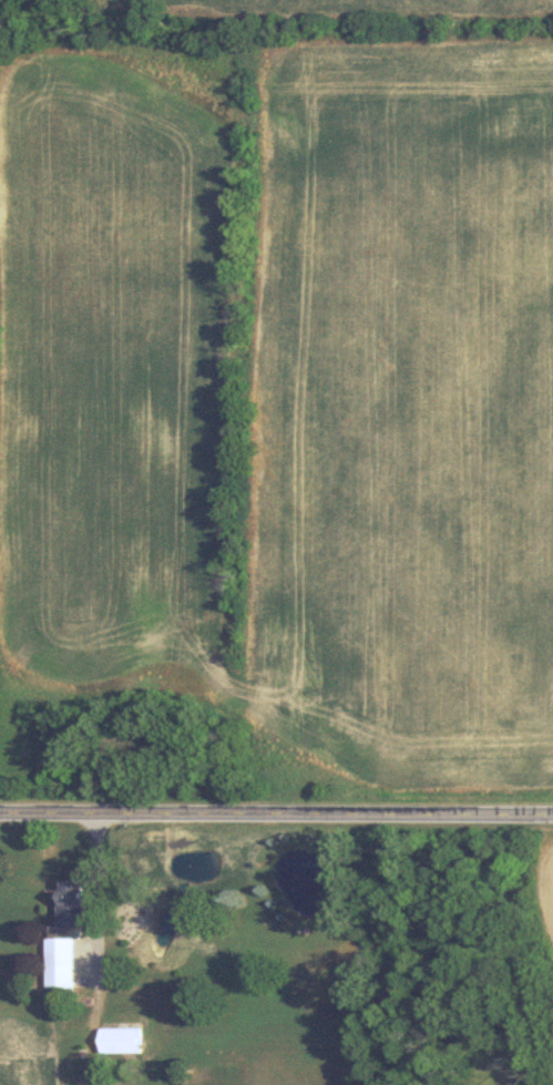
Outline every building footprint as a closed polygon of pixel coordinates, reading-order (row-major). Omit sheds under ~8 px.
[(47,988),(74,988),(74,937),(68,937),(68,927),(84,927),(84,880),(58,880),(58,927),(62,927),(62,935),(46,936),(47,988)] [(100,1053),(142,1052),(141,1027),(99,1028),(100,1053)]
